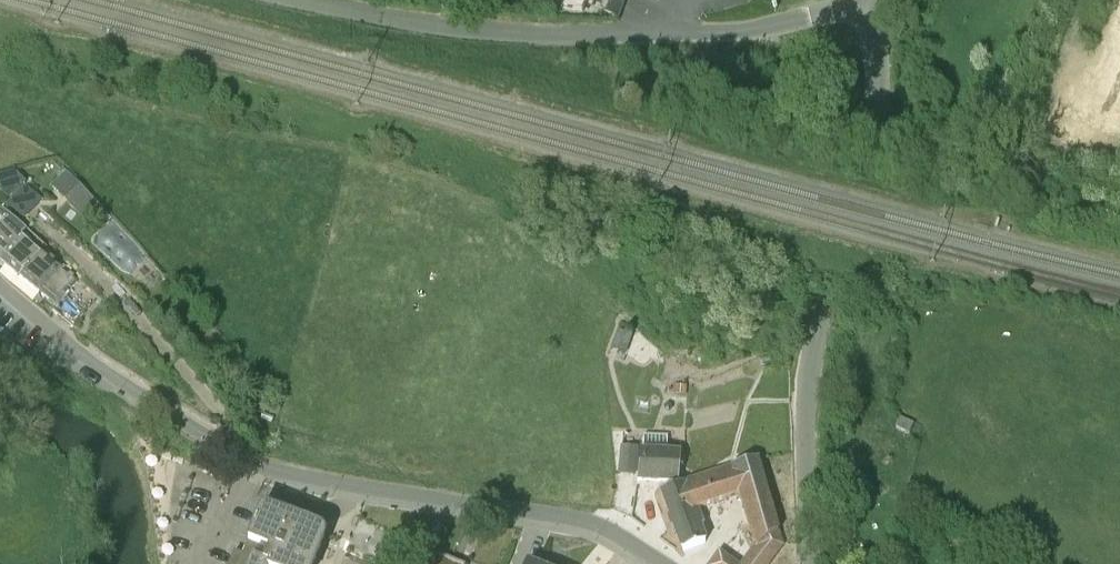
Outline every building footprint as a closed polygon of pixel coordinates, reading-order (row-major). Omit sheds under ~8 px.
[(606,13),(618,19),(624,4),(615,0),(612,0),(606,13)] [(10,220),(44,214),(39,189),(24,192),(21,176),(2,179),(10,220)] [(89,195),(70,176),(56,190),(74,210),(89,195)] [(1,263),(17,247),(12,242),(22,232),(0,211),(0,262),(1,263)] [(17,247),(1,263),(20,279),(40,295),(41,294),(56,307),(53,310),(73,327),(96,302),(22,232),(12,242),(17,247)] [(625,354),(632,335),(617,330),(611,349),(625,354)] [(914,423),(899,417),(895,428),(910,434),(914,423)] [(638,453),(637,480),(678,482),(679,454),(665,453),(666,437),(642,436),(641,453),(638,453)] [(662,492),(684,551),(706,543),(700,527),(704,525),(698,509),(739,496),(739,498),(766,489),(757,459),(662,492)] [(782,545),(778,533),(766,489),(739,498),(754,549),(752,550),(742,563),(768,563),(782,545)] [(324,539),(324,537),(324,536),(324,535),(324,534),(324,532),(323,531),(322,531),(320,529),(290,518),(290,512),(280,508),(277,513),(262,507),(242,559),(236,556),(233,563),(315,563),(324,539)] [(428,550),(422,563),(463,563),(428,550)] [(720,552),(712,563),(738,563),(720,552)]
